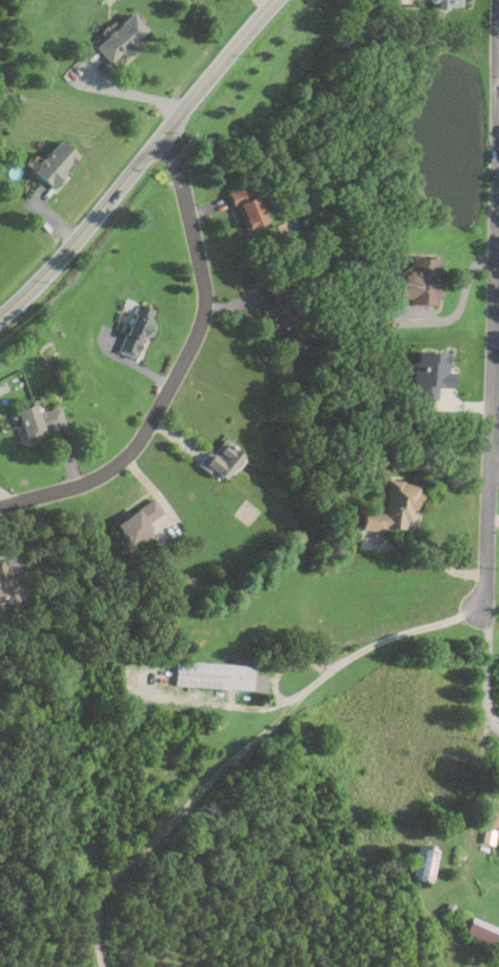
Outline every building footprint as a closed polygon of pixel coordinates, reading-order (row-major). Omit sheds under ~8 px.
[(107,65),(144,31),(126,13),(90,47),(107,65)] [(51,188),(74,154),(52,139),(29,173),(51,188)] [(237,229),(258,224),(248,184),(227,189),(237,229)] [(435,256),(406,256),(406,269),(395,269),(395,303),(434,303),(435,256)] [(114,351),(133,357),(150,309),(132,302),(114,351)] [(35,413),(32,403),(14,409),(24,439),(64,426),(57,406),(35,413)] [(196,466),(219,483),(238,457),(216,440),(196,466)] [(360,512),(359,530),(396,531),(397,521),(409,522),(411,482),(381,481),(380,513),(360,512)] [(143,524),(160,514),(151,498),(110,524),(122,544),(147,529),(143,524)] [(13,602),(5,561),(0,562),(0,604),(13,602)] [(265,690),(266,676),(254,675),(255,665),(172,661),(171,686),(265,690)] [(487,805),(479,842),(493,845),(496,832),(498,833),(498,807),(487,805)] [(435,848),(415,843),(405,877),(426,882),(435,848)] [(498,949),(498,929),(468,915),(460,931),(498,949)]
